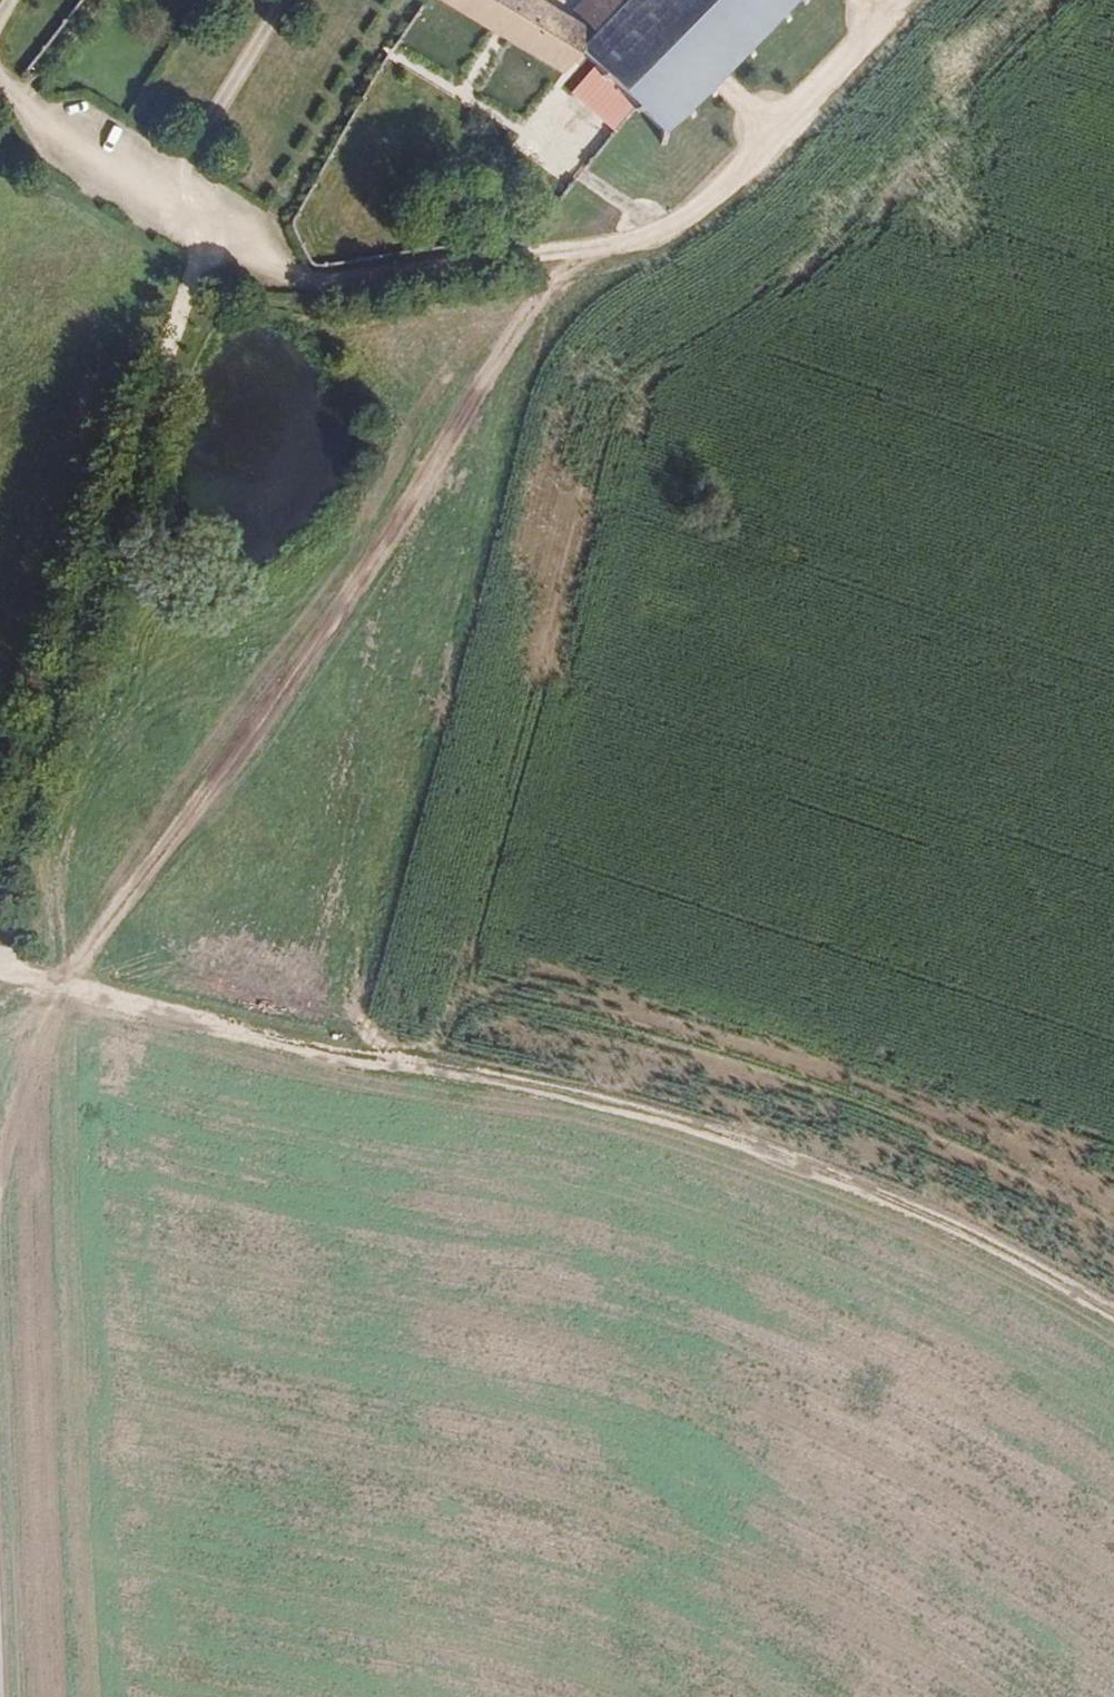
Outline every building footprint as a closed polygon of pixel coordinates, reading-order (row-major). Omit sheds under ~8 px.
[(593,31),(542,0),(441,0),(564,74),(582,53),(593,31)] [(593,31),(624,1),(623,0),(581,0),(571,10),(593,31)] [(624,1),(593,31),(582,53),(636,106),(666,135),(797,0),(625,0),(624,1)]
